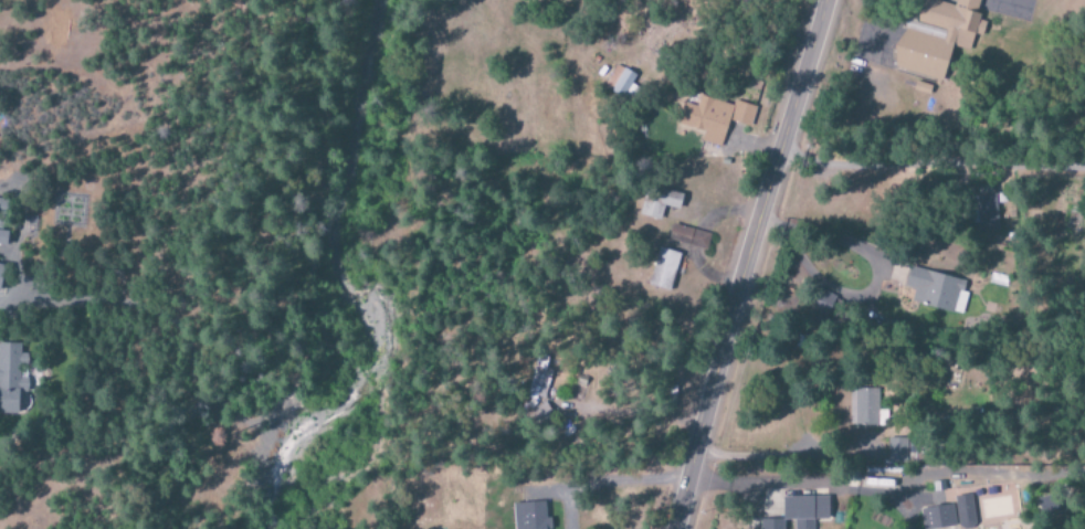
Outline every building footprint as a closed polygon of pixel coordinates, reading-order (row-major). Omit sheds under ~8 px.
[(955,32),(977,37),(982,37),(985,23),(978,21),(978,6),(979,0),(955,0),(954,6),(928,0),(921,0),(916,22),(903,22),(893,65),(893,70),(943,82),(955,32)] [(635,76),(616,65),(603,88),(629,103),(638,89),(630,84),(635,76)] [(756,107),(733,102),(732,106),(699,97),(696,107),(683,104),(677,126),(703,132),(701,142),(721,147),(727,122),(750,128),(756,107)] [(647,186),(638,216),(660,222),(664,207),(678,211),(682,196),(647,186)] [(977,232),(997,231),(995,195),(976,196),(977,232)] [(707,251),(711,236),(675,225),(670,240),(707,251)] [(6,247),(9,233),(0,232),(0,246),(6,247)] [(671,292),(678,253),(656,250),(649,288),(671,292)] [(965,281),(909,268),(904,288),(913,290),(910,304),(957,315),(965,281)] [(0,344),(0,414),(17,415),(18,392),(26,392),(28,354),(20,354),(20,345),(0,344)] [(552,371),(545,369),(549,359),(538,356),(525,396),(543,402),(552,371)] [(878,390),(852,390),(853,427),(886,427),(886,411),(878,411),(878,390)] [(906,439),(887,439),(887,463),(906,463),(906,439)] [(957,528),(974,528),(972,496),(956,497),(957,528)] [(794,528),(813,528),(813,522),(829,522),(828,497),(781,499),(782,521),(794,521),(794,528)] [(514,528),(551,528),(550,519),(545,519),(545,503),(513,504),(514,528)] [(923,528),(943,528),(956,527),(952,505),(920,510),(923,528)]
